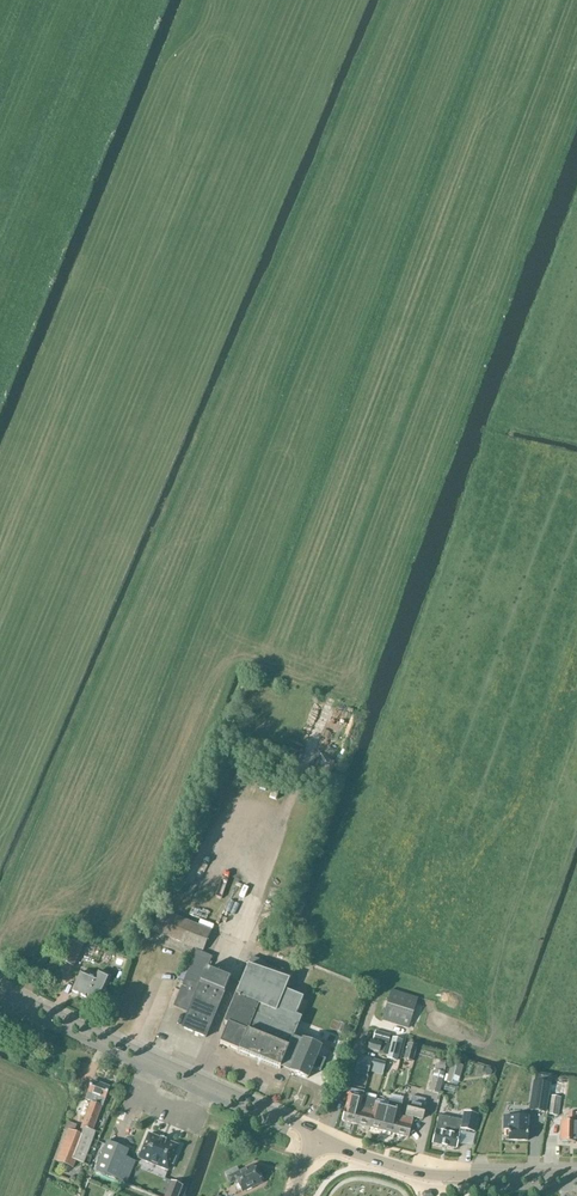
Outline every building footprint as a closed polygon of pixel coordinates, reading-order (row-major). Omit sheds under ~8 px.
[(186,878),(193,879),(194,871),(187,870),(186,878)] [(203,952),(211,931),(161,911),(153,931),(203,952)] [(68,941),(59,960),(73,967),(82,947),(84,941),(71,935),(69,941),(68,941)] [(182,1028),(205,1038),(230,979),(206,970),(211,958),(196,951),(174,1007),(188,1013),(182,1028)] [(228,1025),(220,1044),(238,1052),(238,1053),(280,1070),(281,1067),(291,1071),(302,1043),(293,1039),(301,1018),(296,1016),(303,998),(285,991),(289,981),(274,976),(248,967),(224,1024),(228,1025)] [(98,1004),(110,978),(98,972),(95,980),(80,973),(72,992),(87,999),(98,1004)] [(177,972),(169,992),(177,995),(185,976),(177,972)] [(392,990),(382,1020),(408,1028),(418,998),(392,990)] [(50,1013),(59,1013),(59,991),(50,992),(50,1013)] [(168,994),(162,1009),(170,1012),(175,997),(168,994)] [(374,1040),(388,1044),(390,1035),(376,1032),(374,1040)] [(387,1058),(397,1061),(402,1042),(392,1040),(387,1058)] [(291,1071),(290,1072),(307,1079),(312,1068),(320,1071),(324,1060),(317,1057),(320,1048),(316,1046),(303,1041),(302,1043),(291,1071)] [(368,1050),(379,1053),(381,1045),(370,1042),(368,1050)] [(380,1053),(387,1055),(390,1045),(382,1043),(380,1053)] [(413,1062),(417,1046),(408,1044),(404,1059),(413,1062)] [(371,1067),(371,1064),(373,1060),(361,1056),(357,1070),(369,1074),(371,1067)] [(371,1064),(371,1067),(384,1070),(386,1063),(373,1060),(371,1064)] [(457,1085),(463,1066),(452,1063),(446,1082),(457,1085)] [(446,1067),(436,1064),(429,1091),(439,1094),(446,1067)] [(85,1100),(91,1102),(102,1106),(110,1087),(92,1081),(85,1100)] [(549,1085),(534,1082),(530,1111),(545,1113),(549,1085)] [(356,1125),(360,1107),(364,1092),(351,1088),(343,1122),(356,1125)] [(360,1107),(356,1125),(369,1128),(377,1095),(367,1092),(363,1108),(360,1107)] [(377,1095),(369,1128),(382,1131),(390,1098),(377,1095)] [(561,1097),(550,1095),(547,1115),(558,1117),(561,1097)] [(390,1098),(382,1131),(395,1135),(399,1117),(403,1102),(390,1098)] [(93,1131),(102,1106),(91,1102),(79,1134),(74,1133),(77,1125),(68,1122),(65,1129),(68,1130),(56,1162),(73,1168),(75,1161),(83,1164),(95,1132),(93,1131)] [(399,1117),(395,1135),(408,1138),(413,1118),(422,1120),(425,1107),(409,1103),(405,1118),(399,1117)] [(433,1144),(454,1149),(456,1149),(460,1130),(475,1133),(478,1115),(463,1112),(461,1121),(439,1116),(433,1144)] [(575,1143),(576,1123),(576,1114),(569,1113),(568,1123),(561,1123),(560,1142),(575,1143)] [(509,1141),(527,1141),(528,1128),(526,1128),(526,1117),(505,1117),(504,1130),(509,1130),(509,1141)] [(547,1131),(549,1122),(543,1120),(541,1129),(547,1131)] [(126,1134),(132,1136),(136,1125),(130,1123),(126,1134)] [(166,1141),(161,1139),(160,1139),(149,1135),(139,1159),(168,1171),(170,1164),(173,1165),(176,1158),(174,1157),(178,1146),(166,1142),(166,1141)] [(128,1151),(107,1142),(96,1170),(117,1179),(117,1178),(127,1182),(135,1162),(125,1158),(128,1151)] [(224,1173),(227,1178),(230,1185),(236,1182),(241,1192),(245,1190),(246,1191),(250,1189),(249,1188),(262,1182),(261,1182),(262,1181),(260,1175),(258,1175),(254,1166),(245,1171),(244,1169),(239,1172),(237,1167),(224,1173)] [(182,1186),(171,1182),(165,1195),(178,1195),(182,1186)]
